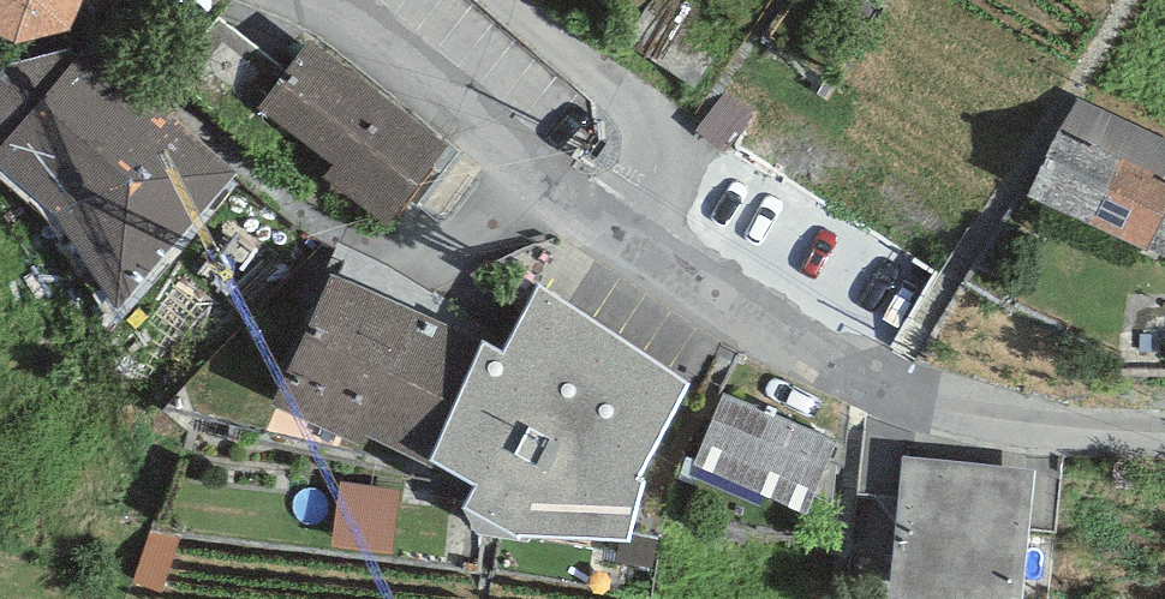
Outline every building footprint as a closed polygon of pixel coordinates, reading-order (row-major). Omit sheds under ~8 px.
[(15,33),(71,23),(80,0),(0,0),(0,25),(15,33)] [(286,71),(220,14),(166,72),(234,129),(259,102),(286,71)] [(310,35),(286,71),(259,102),(332,156),(335,180),(386,221),(446,143),(310,35)] [(170,115),(89,42),(4,62),(0,66),(0,153),(56,204),(106,148),(125,165),(170,115)] [(1078,98),(1028,189),(1164,251),(1164,138),(1078,98)] [(482,335),(331,269),(273,398),(361,438),(366,429),(428,458),(431,450),(482,335)] [(502,347),(482,335),(431,450),(475,474),(464,496),(470,498),(473,527),(528,535),(532,524),(630,529),(644,474),(639,471),(687,378),(539,279),(502,347)] [(835,437),(722,391),(694,458),(804,507),(835,437)] [(901,451),(890,586),(1010,598),(1020,598),(1034,466),(901,451)] [(399,556),(409,486),(349,477),(338,547),(399,556)]
